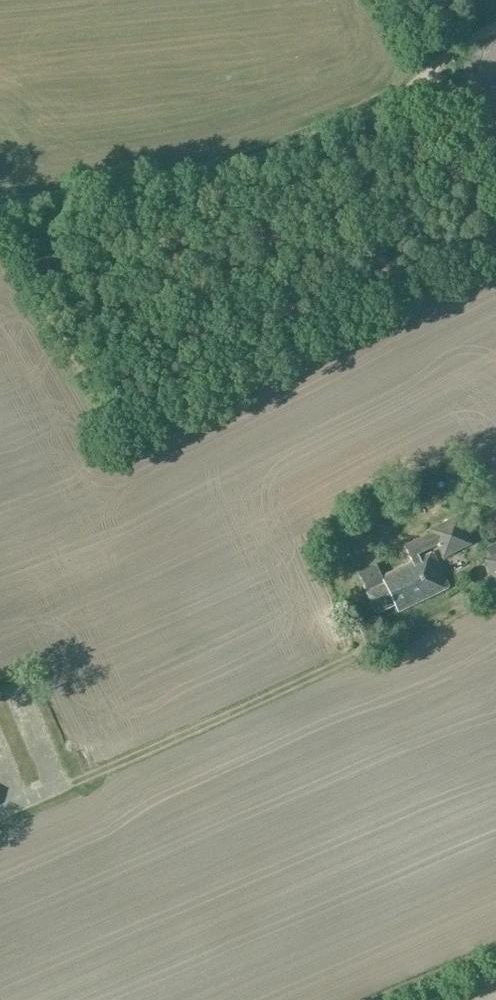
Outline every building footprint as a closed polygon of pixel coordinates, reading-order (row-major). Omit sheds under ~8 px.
[(376,563),(358,571),(365,587),(362,588),(376,615),(395,606),(398,613),(448,588),(431,554),(421,559),(418,554),(436,545),(442,558),(472,543),(458,515),(429,530),(431,534),(405,547),(413,563),(383,578),(376,563)] [(484,560),(495,584),(495,554),(484,560)]
